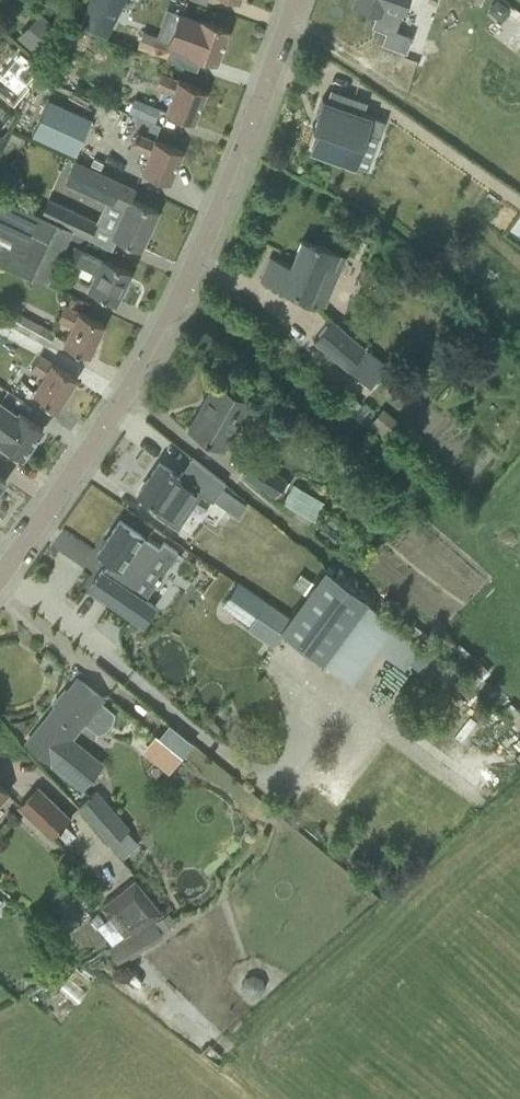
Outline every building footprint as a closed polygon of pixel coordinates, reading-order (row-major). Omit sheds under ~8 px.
[(80,20),(105,33),(122,0),(90,0),(80,20)] [(353,3),(377,11),(371,26),(387,31),(382,43),(406,52),(412,36),(396,30),(407,0),(354,0),(353,3)] [(489,10),(501,20),(510,9),(498,0),(497,0),(489,10)] [(34,47),(56,25),(42,12),(20,34),(34,47)] [(170,40),(169,42),(172,43),(182,47),(190,49),(189,51),(202,56),(217,62),(228,29),(200,19),(200,20),(196,18),(180,12),(170,40)] [(139,43),(138,45),(166,55),(167,56),(168,53),(172,43),(169,42),(170,40),(167,39),(143,30),(139,43)] [(22,106),(38,68),(25,62),(9,101),(22,106)] [(193,122),(206,90),(180,80),(180,81),(162,74),(157,86),(175,93),(167,112),(193,122)] [(355,165),(366,132),(379,137),(385,120),(362,112),(322,97),(316,114),(319,116),(316,126),(320,127),(312,150),(352,164),(355,165)] [(154,120),(159,107),(134,98),(129,111),(154,120)] [(48,99),(31,134),(73,154),(90,118),(48,99)] [(8,134),(0,128),(0,144),(8,134)] [(170,182),(182,150),(157,140),(157,141),(138,134),(133,147),(150,154),(143,172),(170,182)] [(135,189),(75,162),(65,182),(125,210),(113,235),(141,248),(158,211),(130,198),(135,189)] [(41,213),(0,194),(0,262),(47,284),(69,236),(84,243),(87,236),(89,237),(90,236),(41,213)] [(41,213),(90,236),(97,221),(49,198),(41,213)] [(519,243),(519,211),(505,233),(519,243)] [(260,278),(324,305),(334,282),(328,280),(339,253),(315,243),(314,245),(302,239),(291,265),(270,256),(260,278)] [(123,286),(130,271),(102,258),(75,245),(69,257),(96,270),(88,287),(116,300),(117,296),(122,296),(125,289),(123,286)] [(72,326),(63,343),(89,355),(104,324),(65,305),(58,319),(72,326)] [(48,345),(55,331),(13,309),(6,322),(48,345)] [(314,341),(370,388),(389,365),(332,319),(314,341)] [(14,334),(9,342),(27,354),(32,346),(14,334)] [(45,376),(34,393),(57,407),(76,378),(41,355),(32,368),(45,376)] [(223,448),(250,401),(215,382),(189,428),(223,448)] [(0,402),(0,446),(16,458),(18,454),(22,457),(42,429),(20,412),(18,415),(0,402)] [(213,500),(225,482),(192,456),(179,475),(159,462),(138,493),(159,507),(155,513),(177,527),(201,492),(213,500)] [(285,479),(252,461),(244,475),(277,493),(285,479)] [(310,493),(294,484),(283,502),(299,511),(310,493)] [(102,570),(89,588),(142,624),(154,606),(145,599),(157,581),(157,582),(160,578),(160,577),(172,560),(178,552),(163,542),(159,548),(141,535),(120,520),(98,551),(110,559),(103,570),(102,570)] [(291,620),(241,586),(224,611),(273,644),(281,633),(350,685),(396,624),(327,572),(291,620)] [(85,723),(104,698),(78,677),(26,743),(81,787),(97,768),(66,742),(83,721),(85,723)] [(170,772),(196,743),(172,722),(146,750),(170,772)] [(18,806),(50,835),(67,816),(35,788),(18,806)] [(130,829),(96,791),(77,807),(112,846),(130,829)] [(125,936),(162,912),(135,878),(100,906),(125,936)] [(169,912),(156,921),(162,929),(174,921),(169,912)] [(151,942),(143,927),(130,935),(138,949),(151,942)] [(246,977),(242,985),(245,994),(253,997),(262,994),(265,986),(262,978),(254,974),(246,977)]
